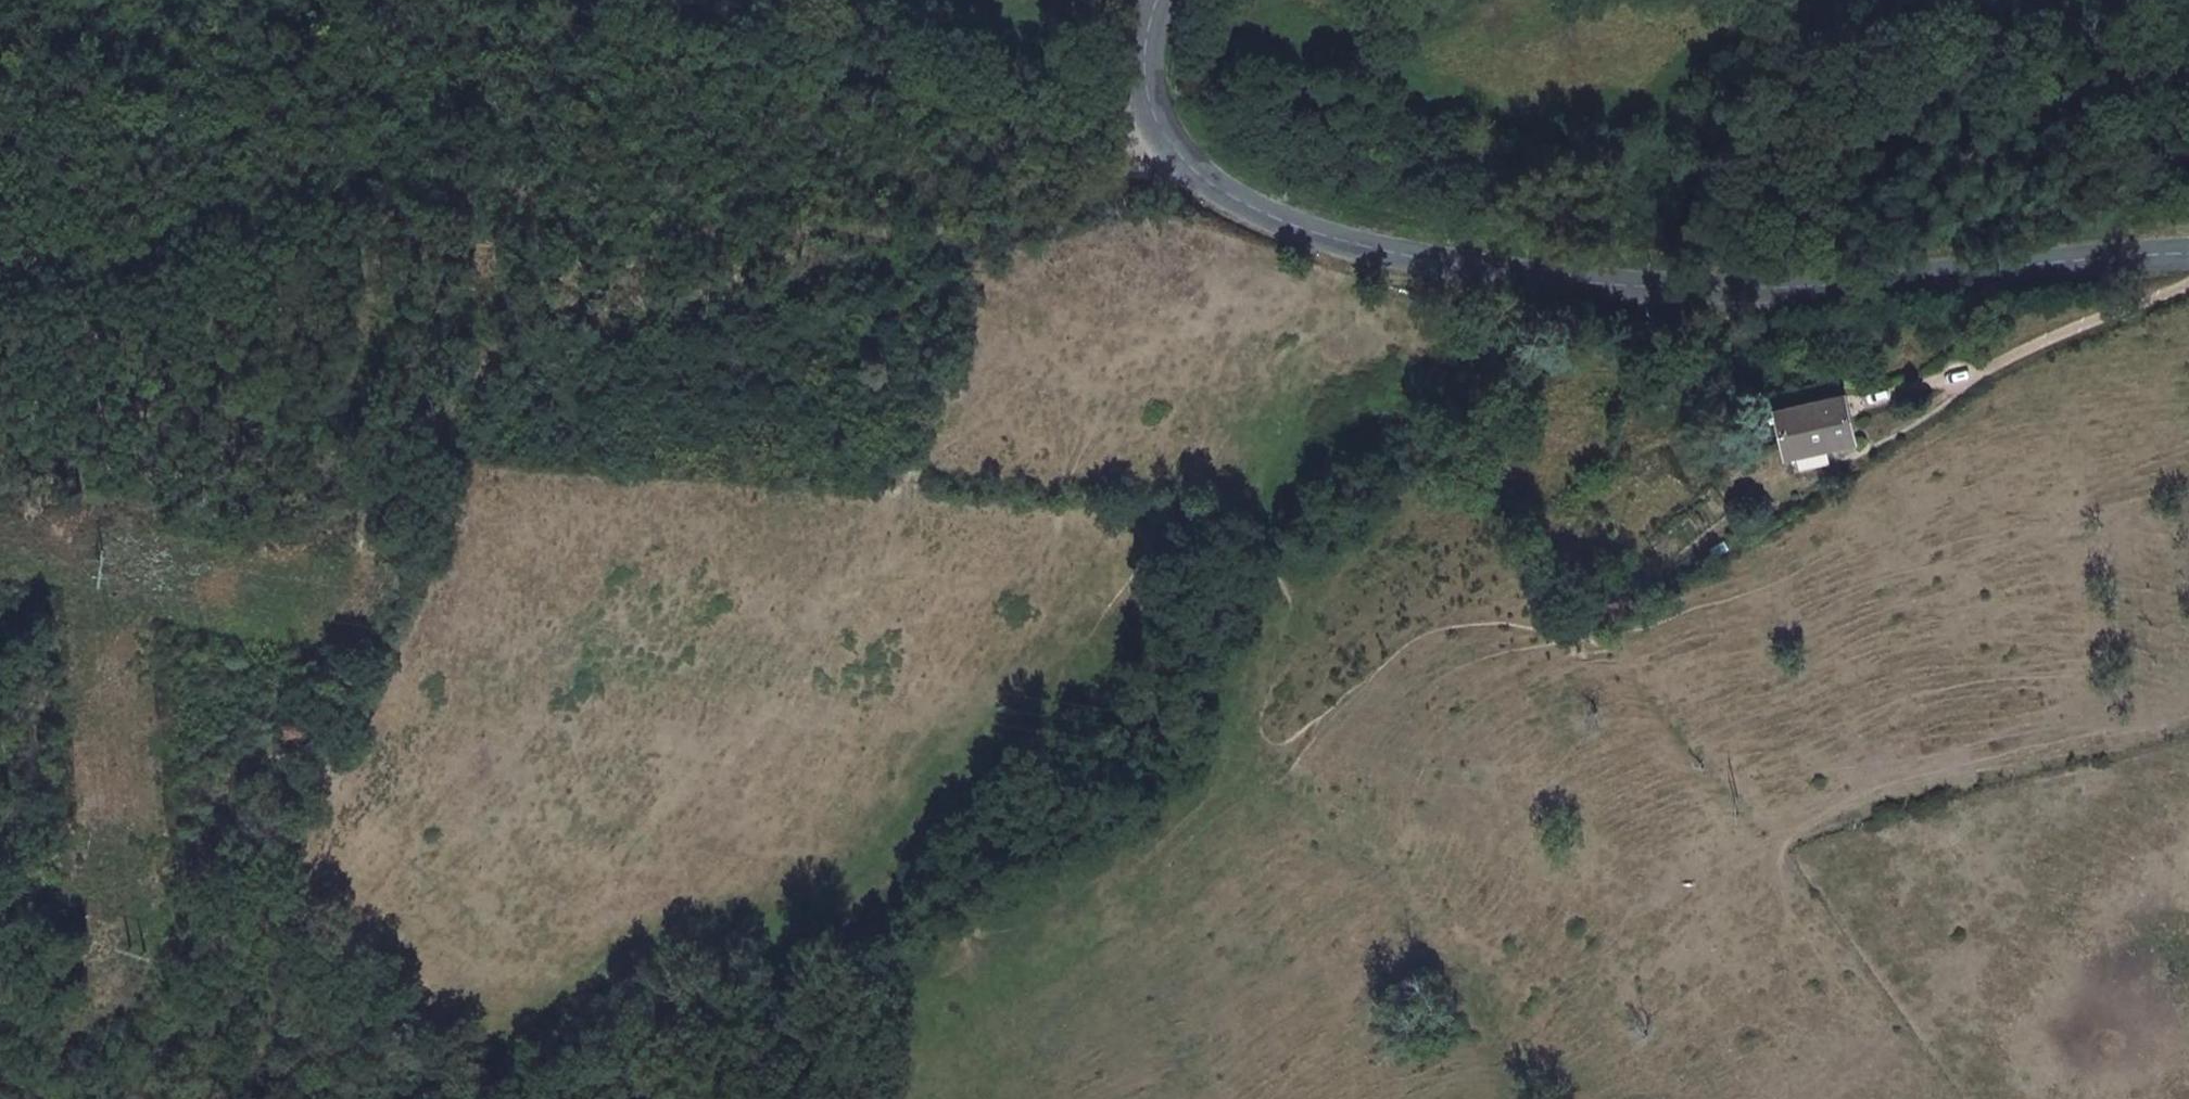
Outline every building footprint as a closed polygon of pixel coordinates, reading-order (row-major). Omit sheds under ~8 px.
[(1853,442),(1842,395),(1773,411),(1784,456),(1853,442)]
